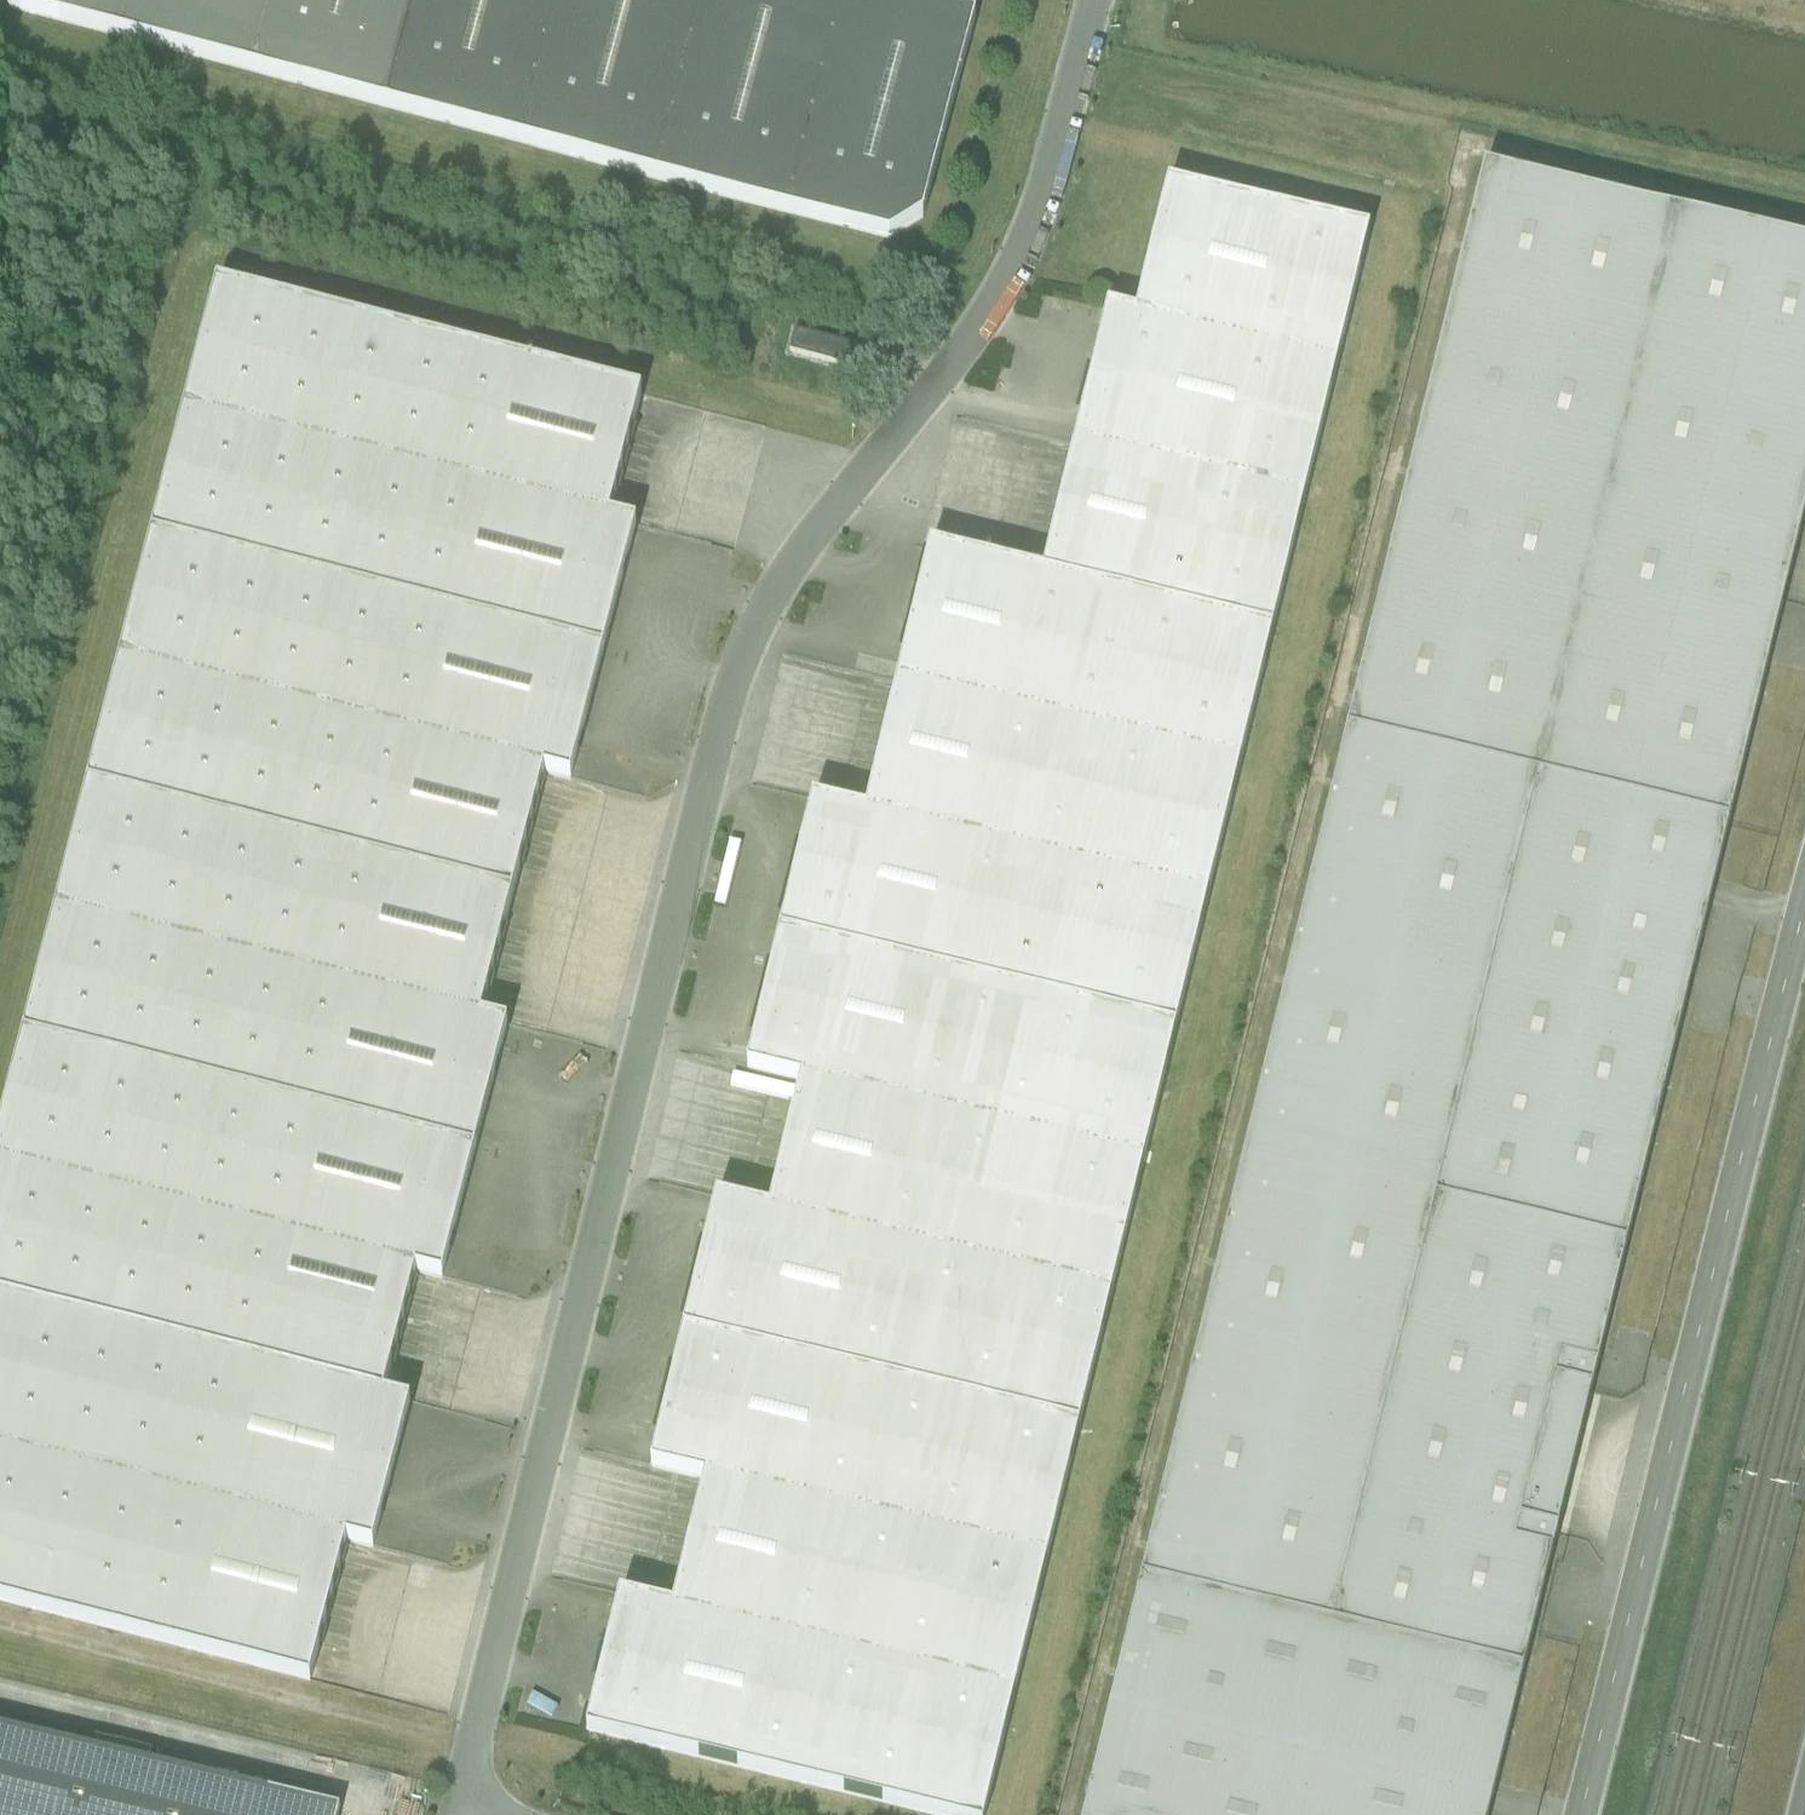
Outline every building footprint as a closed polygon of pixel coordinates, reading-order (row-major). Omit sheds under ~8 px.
[(9,6),(880,239),(918,218),(966,20),(889,0),(0,0),(0,2),(9,6)] [(1480,175),(1137,1589),(1521,1682),(1804,512),(1804,254),(1480,175)] [(917,1814),(984,1814),(1368,237),(1169,188),(1136,327),(1111,321),(1047,586),(930,557),(865,823),(810,809),(746,1073),(803,1087),(770,1223),(714,1210),(650,1474),(703,1487),(670,1621),(618,1609),(587,1735),(917,1814)] [(214,291),(0,1114),(0,1600),(304,1679),(343,1541),(363,1551),(402,1409),(376,1403),(410,1274),(437,1281),(501,1033),(472,1026),(540,765),(566,772),(631,525),(606,518),(636,400),(214,291)] [(796,353),(855,368),(858,358),(861,346),(801,332),(796,353)] [(332,1811),(0,1729),(0,1814),(331,1814),(332,1811)]
